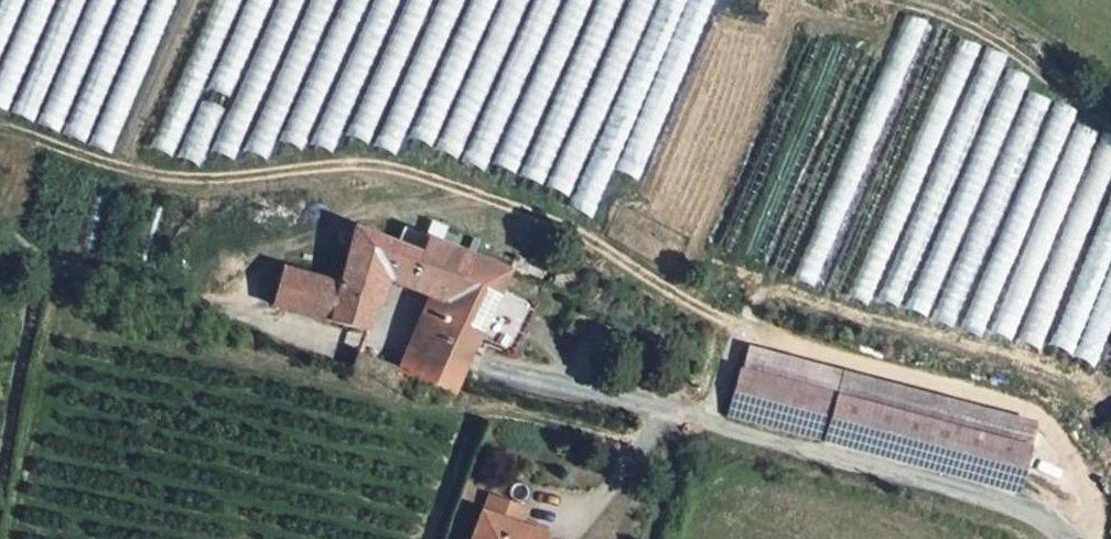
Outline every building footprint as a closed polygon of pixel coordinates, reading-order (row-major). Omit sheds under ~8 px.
[(152,148),(171,156),(238,0),(215,0),(152,148)] [(719,0),(250,0),(228,73),(254,46),(226,142),(266,100),(248,160),(291,115),(279,155),(326,106),(311,156),(359,105),(346,152),(390,104),(373,163),(416,117),(407,150),(597,205),(608,170),(665,186),(719,0)] [(199,99),(181,159),(203,165),(221,106),(199,99)] [(1097,365),(1110,328),(1110,189),(1051,348),(1097,365)] [(350,253),(348,252),(343,285),(333,323),(369,334),(378,306),(387,280),(397,284),(415,294),(434,238),(404,226),(401,241),(357,226),(356,226),(350,253)] [(434,238),(415,294),(437,304),(452,311),(476,258),(434,238)] [(452,311),(437,343),(473,360),(480,343),(512,359),(536,306),(506,291),(512,273),(476,258),(452,311)] [(288,269),(278,306),(333,323),(343,285),(322,277),(288,269)] [(387,280),(378,306),(388,308),(397,284),(387,280)] [(452,311),(437,304),(421,335),(437,343),(452,311)] [(421,335),(403,375),(454,397),(464,378),(473,360),(437,343),(421,335)] [(742,376),(731,422),(789,438),(800,393),(766,384),(770,365),(752,360),(747,376),(742,376)] [(766,384),(800,393),(805,375),(770,365),(766,384)] [(1000,446),(1031,455),(1035,437),(805,375),(800,393),(837,403),(936,430),(1000,446)] [(800,393),(789,438),(826,448),(837,403),(800,393)] [(936,430),(837,403),(826,448),(923,473),(936,430)] [(936,430),(923,473),(987,490),(1000,446),(936,430)] [(987,490),(1019,499),(1031,455),(1000,446),(987,490)] [(480,514),(472,538),(543,538),(544,535),(518,527),(524,510),(487,498),(482,515),(480,514)]
